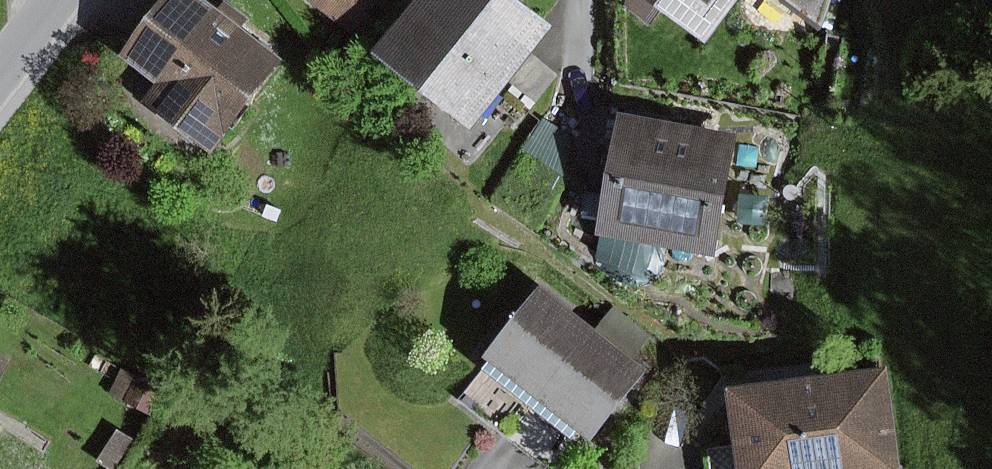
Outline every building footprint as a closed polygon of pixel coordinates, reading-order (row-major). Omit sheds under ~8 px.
[(293,60),(250,26),(256,19),(231,0),(223,0),(221,3),(216,0),(170,0),(127,55),(165,85),(153,101),(221,153),(293,60)] [(356,34),(383,0),(312,0),(356,34)] [(564,26),(533,0),(431,0),(386,55),(478,130),(564,26)] [(629,10),(652,27),(666,8),(712,42),(743,0),(632,0),(629,10)] [(794,2),(836,33),(836,13),(840,0),(796,0),(794,2)] [(725,256),(748,135),(634,114),(611,234),(725,256)] [(606,441),(661,370),(641,354),(654,336),(618,308),(605,324),(554,284),(497,357),(503,361),(495,371),(584,440),(592,430),(606,441)] [(169,389),(123,367),(111,393),(157,415),(169,389)] [(744,387),(755,468),(901,468),(889,369),(744,387)] [(122,429),(101,462),(112,468),(119,468),(138,439),(122,429)]
